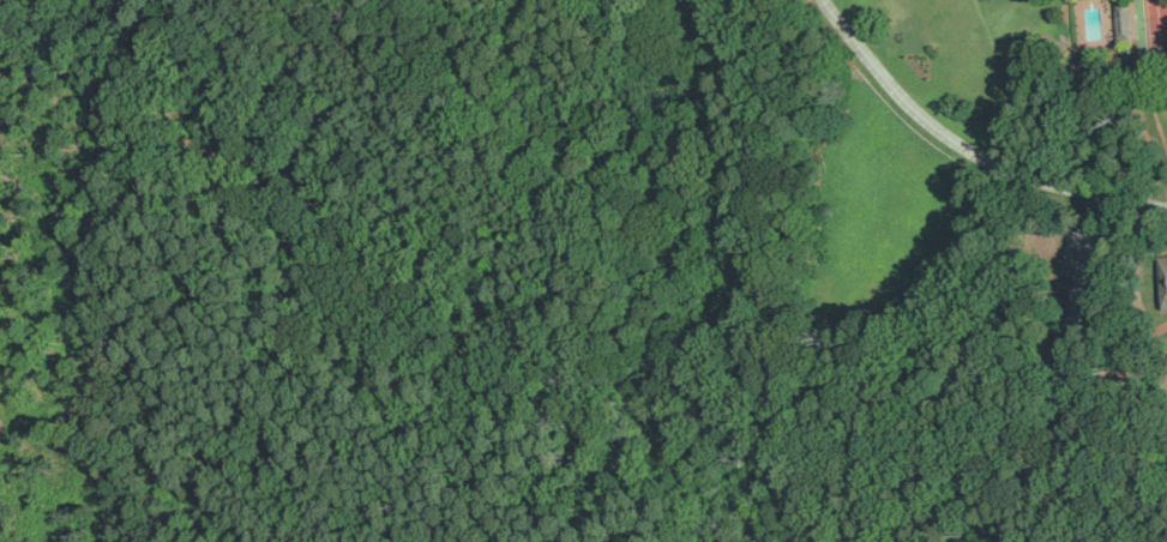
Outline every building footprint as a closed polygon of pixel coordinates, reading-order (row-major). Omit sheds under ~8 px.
[(1135,33),(1131,1),(1116,3),(1120,35),(1135,33)]
